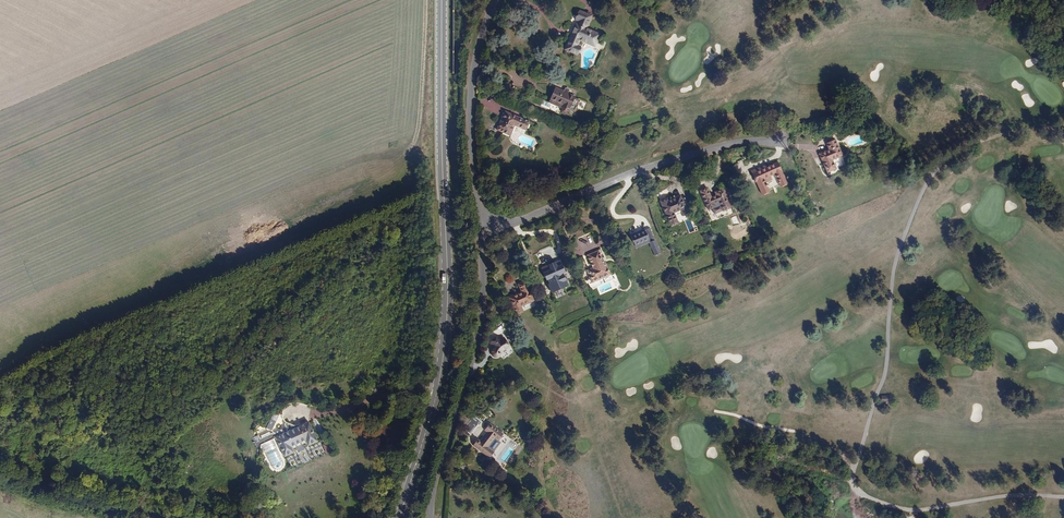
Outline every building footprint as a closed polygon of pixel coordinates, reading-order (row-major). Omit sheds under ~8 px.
[(595,47),(601,34),(587,28),(592,16),(580,10),(575,20),(578,21),(565,49),(577,55),(581,46),(579,45),(580,40),(595,47)] [(574,99),(575,97),(555,88),(550,99),(563,104),(561,107),(561,108),(562,108),(561,109),(562,111),(566,113),(568,112),(568,111),(569,111),(570,109),(575,111),(579,101),(574,99)] [(563,104),(550,99),(549,102),(561,107),(563,104)] [(526,131),(530,122),(504,112),(496,130),(510,136),(514,126),(526,131)] [(843,157),(836,140),(827,144),(830,150),(820,154),(828,173),(836,169),(833,161),(843,157)] [(780,187),(788,184),(778,162),(771,165),(775,175),(780,187)] [(766,183),(772,180),(771,177),(775,175),(771,165),(766,167),(765,165),(751,171),(762,195),(770,192),(766,183)] [(730,208),(722,189),(715,192),(717,195),(711,198),(707,189),(700,192),(709,211),(716,208),(714,204),(719,202),(723,211),(730,208)] [(531,199),(529,194),(521,197),(523,202),(531,199)] [(688,213),(680,196),(668,201),(666,198),(660,201),(672,227),(678,225),(673,214),(680,211),(682,215),(688,213)] [(660,252),(650,228),(631,237),(635,246),(648,241),(649,243),(655,255),(660,252)] [(649,243),(648,241),(635,246),(637,249),(649,243)] [(611,275),(606,262),(604,263),(599,250),(587,255),(593,268),(587,270),(592,283),(611,275)] [(560,261),(542,269),(553,294),(569,287),(564,274),(566,273),(560,261)] [(534,302),(524,282),(517,285),(521,292),(509,297),(517,316),(524,313),(521,308),(534,302)] [(510,352),(506,344),(503,346),(502,343),(491,348),(495,352),(494,357),(493,357),(494,359),(494,360),(495,361),(497,362),(498,362),(500,362),(501,362),(504,355),(510,352)] [(276,406),(275,414),(283,415),(285,408),(276,406)] [(465,429),(471,434),(478,424),(480,426),(483,422),(474,416),(465,429)] [(310,421),(276,435),(284,454),(294,450),(292,445),(307,438),(310,444),(318,440),(310,421)] [(496,445),(502,439),(489,428),(483,435),(486,437),(479,446),(477,444),(472,450),(488,463),(493,458),(486,452),(493,443),(496,445)] [(262,441),(276,435),(274,430),(260,436),(262,441)] [(327,443),(323,445),(327,453),(331,451),(327,443)]
